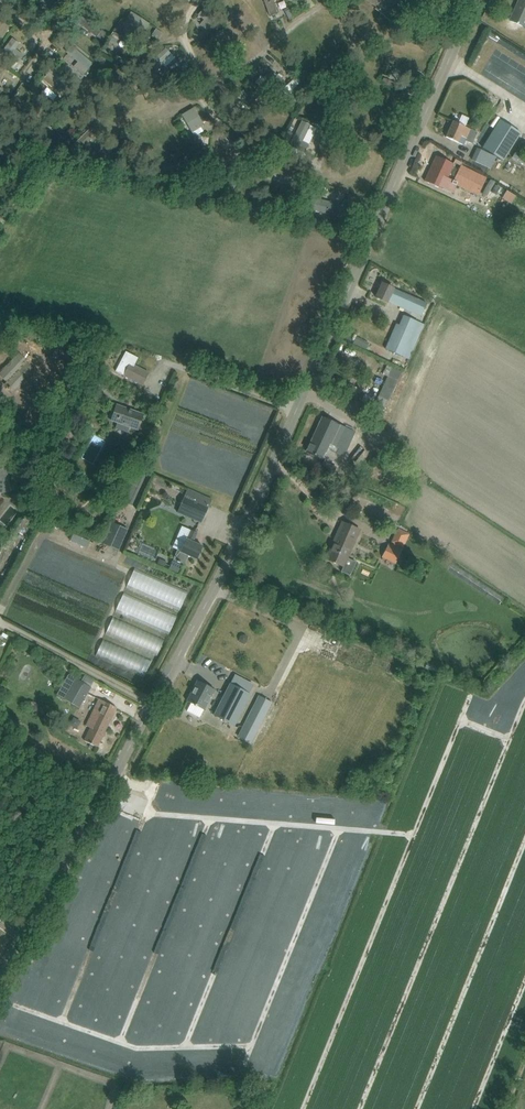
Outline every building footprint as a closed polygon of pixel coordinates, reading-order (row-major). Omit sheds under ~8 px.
[(155,24),(164,17),(150,0),(142,7),(155,24)] [(279,3),(286,1),(286,0),(267,0),(274,19),(283,15),(279,3)] [(377,8),(376,9),(390,20),(406,0),(367,0),(377,8)] [(524,27),(524,1),(524,0),(520,0),(511,20),(524,27)] [(200,17),(209,28),(217,21),(208,10),(200,17)] [(175,21),(175,28),(184,28),(184,20),(175,21)] [(26,66),(34,53),(14,40),(6,53),(26,66)] [(251,87),(239,98),(253,113),(286,83),(278,74),(257,93),(251,87)] [(298,81),(285,91),(291,99),(304,88),(298,81)] [(380,100),(385,85),(379,83),(374,98),(380,100)] [(57,102),(62,96),(51,88),(46,94),(57,102)] [(200,138),(212,129),(197,109),(185,118),(200,138)] [(500,120),(482,148),(503,161),(518,138),(520,133),(520,132),(500,120)] [(477,132),(471,129),(463,126),(453,121),(446,137),(458,143),(458,142),(462,144),(464,140),(472,144),(477,132)] [(305,123),(297,140),(313,147),(320,130),(305,123)] [(478,148),(472,160),(491,169),(497,157),(478,148)] [(512,157),(524,165),(524,157),(515,151),(512,157)] [(436,156),(425,181),(442,189),(442,188),(452,192),(456,185),(457,182),(453,181),(447,178),(453,164),(436,156)] [(460,165),(453,181),(457,182),(456,185),(470,191),(478,173),(460,165)] [(354,207),(316,199),(313,213),(351,221),(354,207)] [(382,283),(375,297),(385,302),(387,302),(389,298),(422,313),(427,303),(403,293),(392,288),(382,283)] [(413,332),(406,329),(396,325),(386,349),(396,354),(403,357),(413,332)] [(365,364),(368,357),(349,347),(345,354),(365,364)] [(126,352),(115,371),(123,375),(142,385),(148,373),(134,365),(138,358),(126,352)] [(5,385),(13,392),(25,379),(34,369),(27,362),(19,354),(0,374),(0,375),(5,380),(7,379),(9,381),(5,385)] [(391,367),(384,382),(394,386),(401,372),(391,367)] [(116,405),(112,415),(111,420),(117,422),(115,428),(128,432),(129,426),(138,429),(139,425),(143,415),(116,405)] [(354,433),(332,422),(322,418),(306,452),(317,457),(322,459),(327,449),(343,456),(354,433)] [(57,435),(55,443),(63,445),(66,437),(57,435)] [(41,436),(37,449),(45,452),(50,439),(41,436)] [(319,468),(331,474),(335,467),(323,461),(319,468)] [(11,491),(6,468),(0,469),(0,494),(11,491)] [(136,505),(148,474),(138,471),(127,501),(136,505)] [(210,504),(185,494),(177,513),(201,524),(210,504)] [(28,533),(35,517),(29,515),(22,530),(28,533)] [(101,543),(118,550),(128,530),(111,522),(101,543)] [(359,530),(352,527),(342,522),(338,530),(340,531),(335,543),(333,542),(326,559),(336,563),(344,566),(359,530)] [(197,533),(190,530),(187,539),(185,539),(180,551),(177,550),(173,559),(177,561),(177,562),(179,563),(180,562),(184,564),(188,555),(196,559),(202,546),(193,542),(197,533)] [(395,563),(396,561),(400,563),(404,556),(400,554),(402,550),(388,543),(381,557),(395,563)] [(65,572),(69,562),(49,554),(45,563),(65,572)] [(33,589),(53,597),(57,588),(37,580),(33,589)] [(57,631),(67,636),(72,626),(61,621),(57,631)] [(69,673),(57,693),(78,706),(90,687),(94,680),(85,675),(81,681),(69,673)] [(214,715),(233,725),(250,693),(248,693),(253,685),(235,675),(230,684),(230,683),(214,715)] [(197,680),(186,701),(205,710),(215,690),(197,680)] [(116,707),(106,703),(99,699),(86,726),(90,728),(84,741),(97,747),(116,707)] [(266,713),(252,706),(243,726),(256,732),(266,713)]
